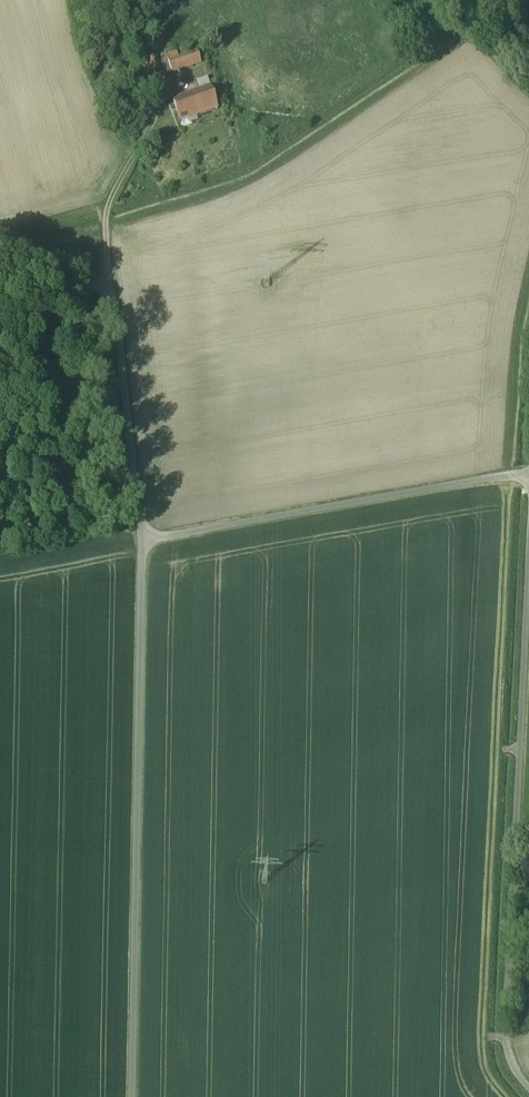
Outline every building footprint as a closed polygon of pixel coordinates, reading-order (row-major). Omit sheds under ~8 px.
[(153,49),(142,51),(146,72),(157,70),(153,49)] [(167,55),(172,72),(201,63),(197,51),(179,57),(177,51),(167,55)] [(211,87),(186,96),(193,118),(218,109),(211,87)] [(193,118),(186,96),(172,101),(180,123),(193,118)]
